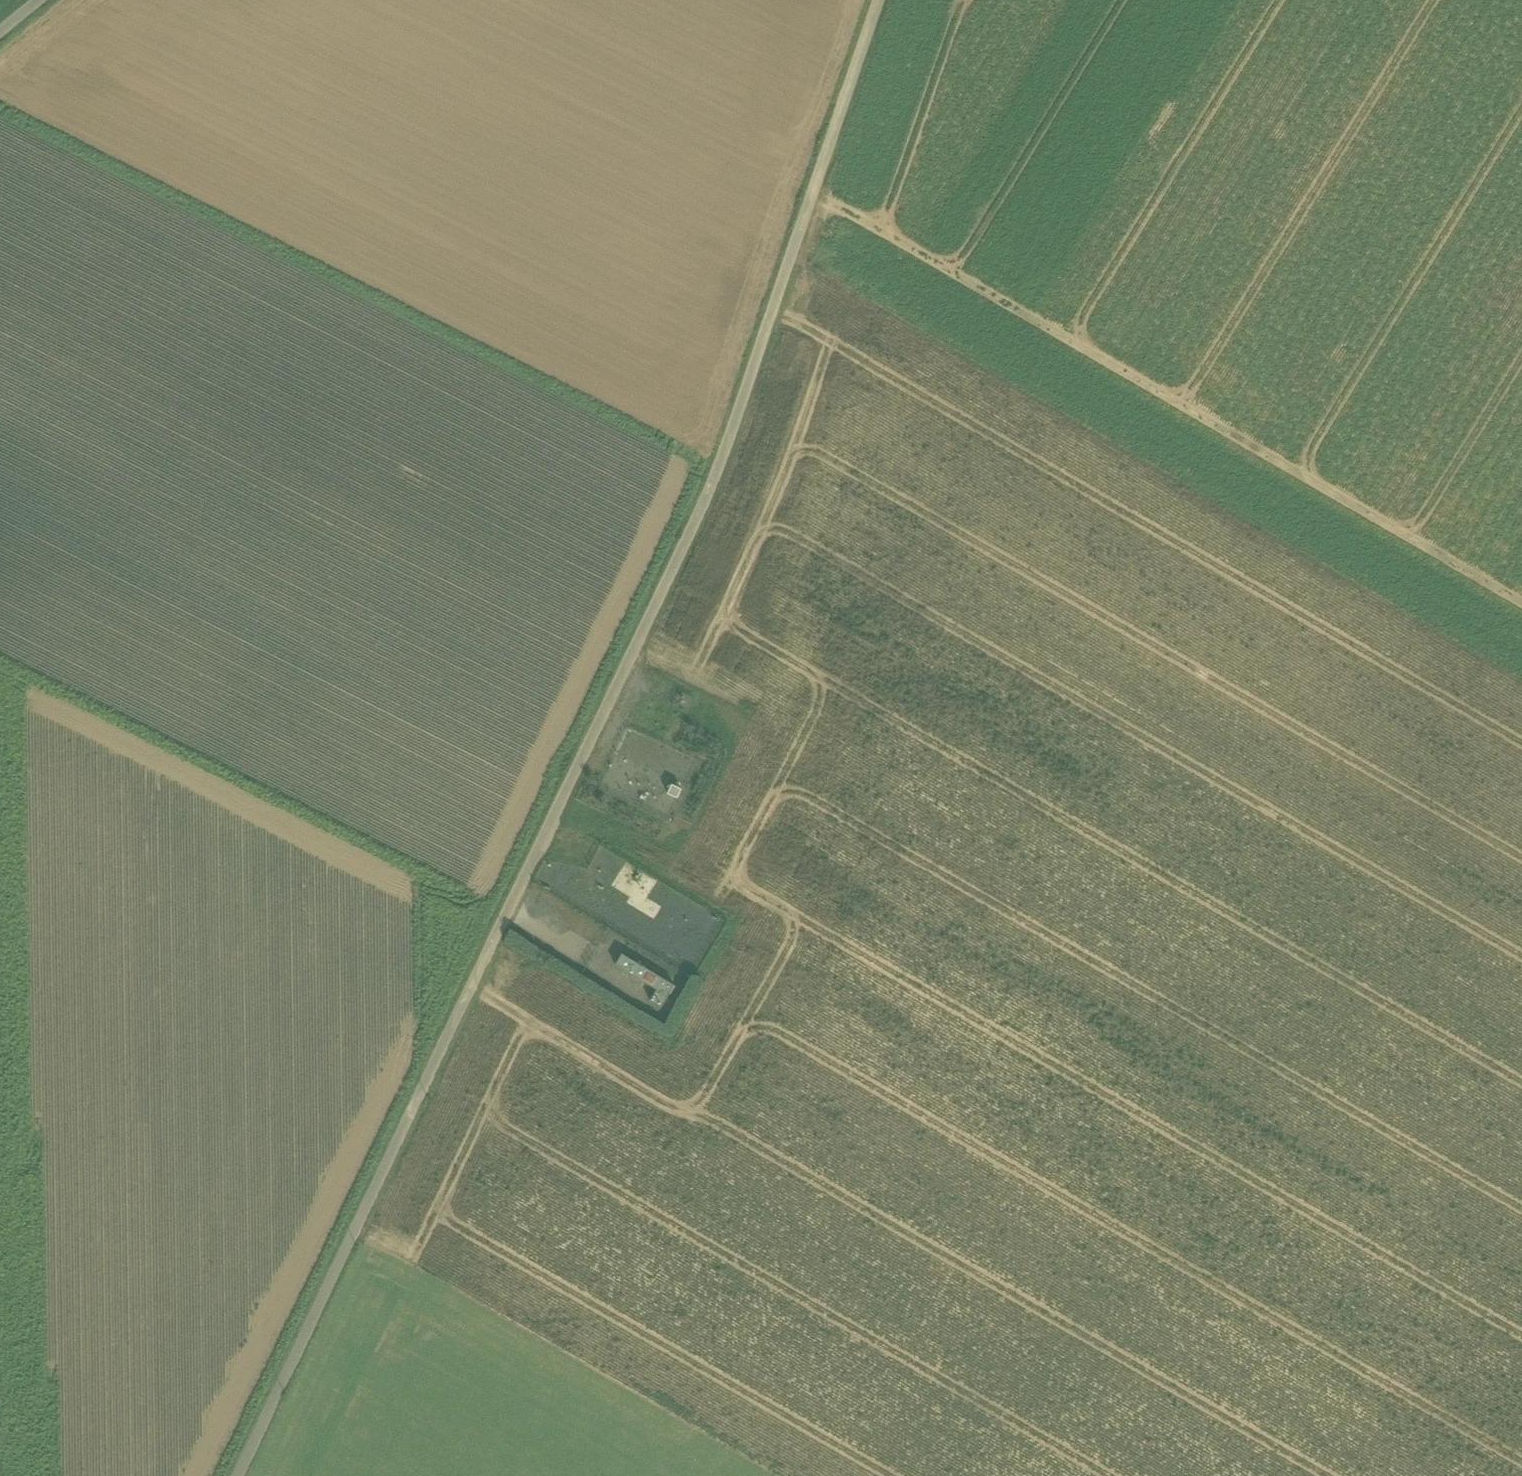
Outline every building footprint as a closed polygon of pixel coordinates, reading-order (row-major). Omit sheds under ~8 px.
[(673,988),(621,957),(613,969),(655,994),(648,1005),(659,1012),(673,988)]
